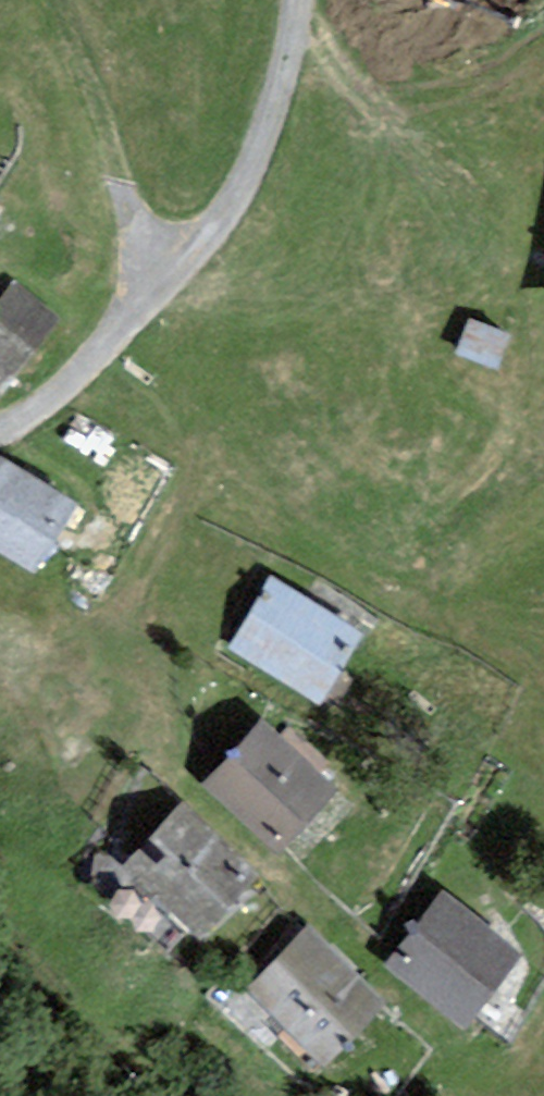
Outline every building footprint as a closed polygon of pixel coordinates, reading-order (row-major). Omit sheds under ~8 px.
[(60,318),(14,279),(0,296),(0,390),(60,318)] [(457,351),(497,365),(509,331),(469,317),(457,351)] [(0,458),(0,550),(39,573),(79,504),(0,458)] [(365,630),(268,574),(227,646),(323,702),(365,630)] [(339,786),(263,716),(203,781),(280,851),(339,786)] [(261,870),(184,798),(125,861),(202,933),(261,870)] [(521,948),(446,889),(388,964),(462,1022),(521,948)] [(388,998),(309,922),(248,985),(327,1061),(388,998)]
